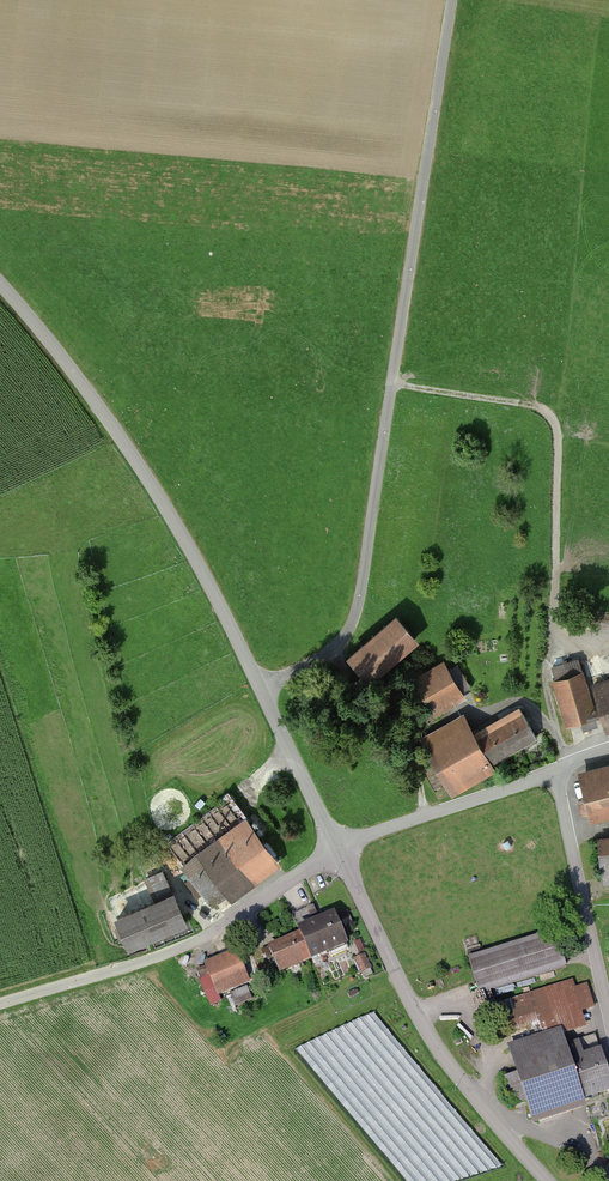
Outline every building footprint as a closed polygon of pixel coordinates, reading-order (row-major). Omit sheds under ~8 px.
[(421,644),(398,617),(348,660),(371,687),(421,644)] [(553,683),(567,729),(600,719),(606,738),(608,737),(608,681),(590,687),(582,661),(554,670),(557,681),(553,683)] [(467,701),(445,662),(413,680),(435,719),(467,701)] [(464,716),(420,740),(454,800),(499,774),(496,767),(537,743),(519,711),(475,735),(464,716)] [(579,774),(586,801),(577,804),(581,817),(590,816),(592,824),(608,821),(608,766),(579,774)] [(248,813),(179,864),(211,907),(229,894),(233,900),(284,863),(248,813)] [(599,842),(604,889),(608,888),(608,840),(599,842)] [(164,869),(145,877),(152,894),(171,885),(164,869)] [(175,886),(115,912),(130,947),(190,921),(175,886)] [(300,932),(269,945),(281,972),(347,945),(333,913),(298,927),(300,932)] [(555,928),(469,956),(482,995),(568,967),(555,928)] [(360,940),(354,942),(358,953),(364,950),(360,940)] [(238,950),(205,964),(218,997),(251,983),(238,950)] [(365,954),(354,959),(358,969),(369,964),(365,954)] [(507,1045),(517,1073),(505,1077),(516,1107),(527,1103),(536,1127),(589,1107),(587,1101),(608,1093),(608,1065),(603,1048),(586,1055),(580,1040),(570,1043),(563,1025),(507,1045)]
